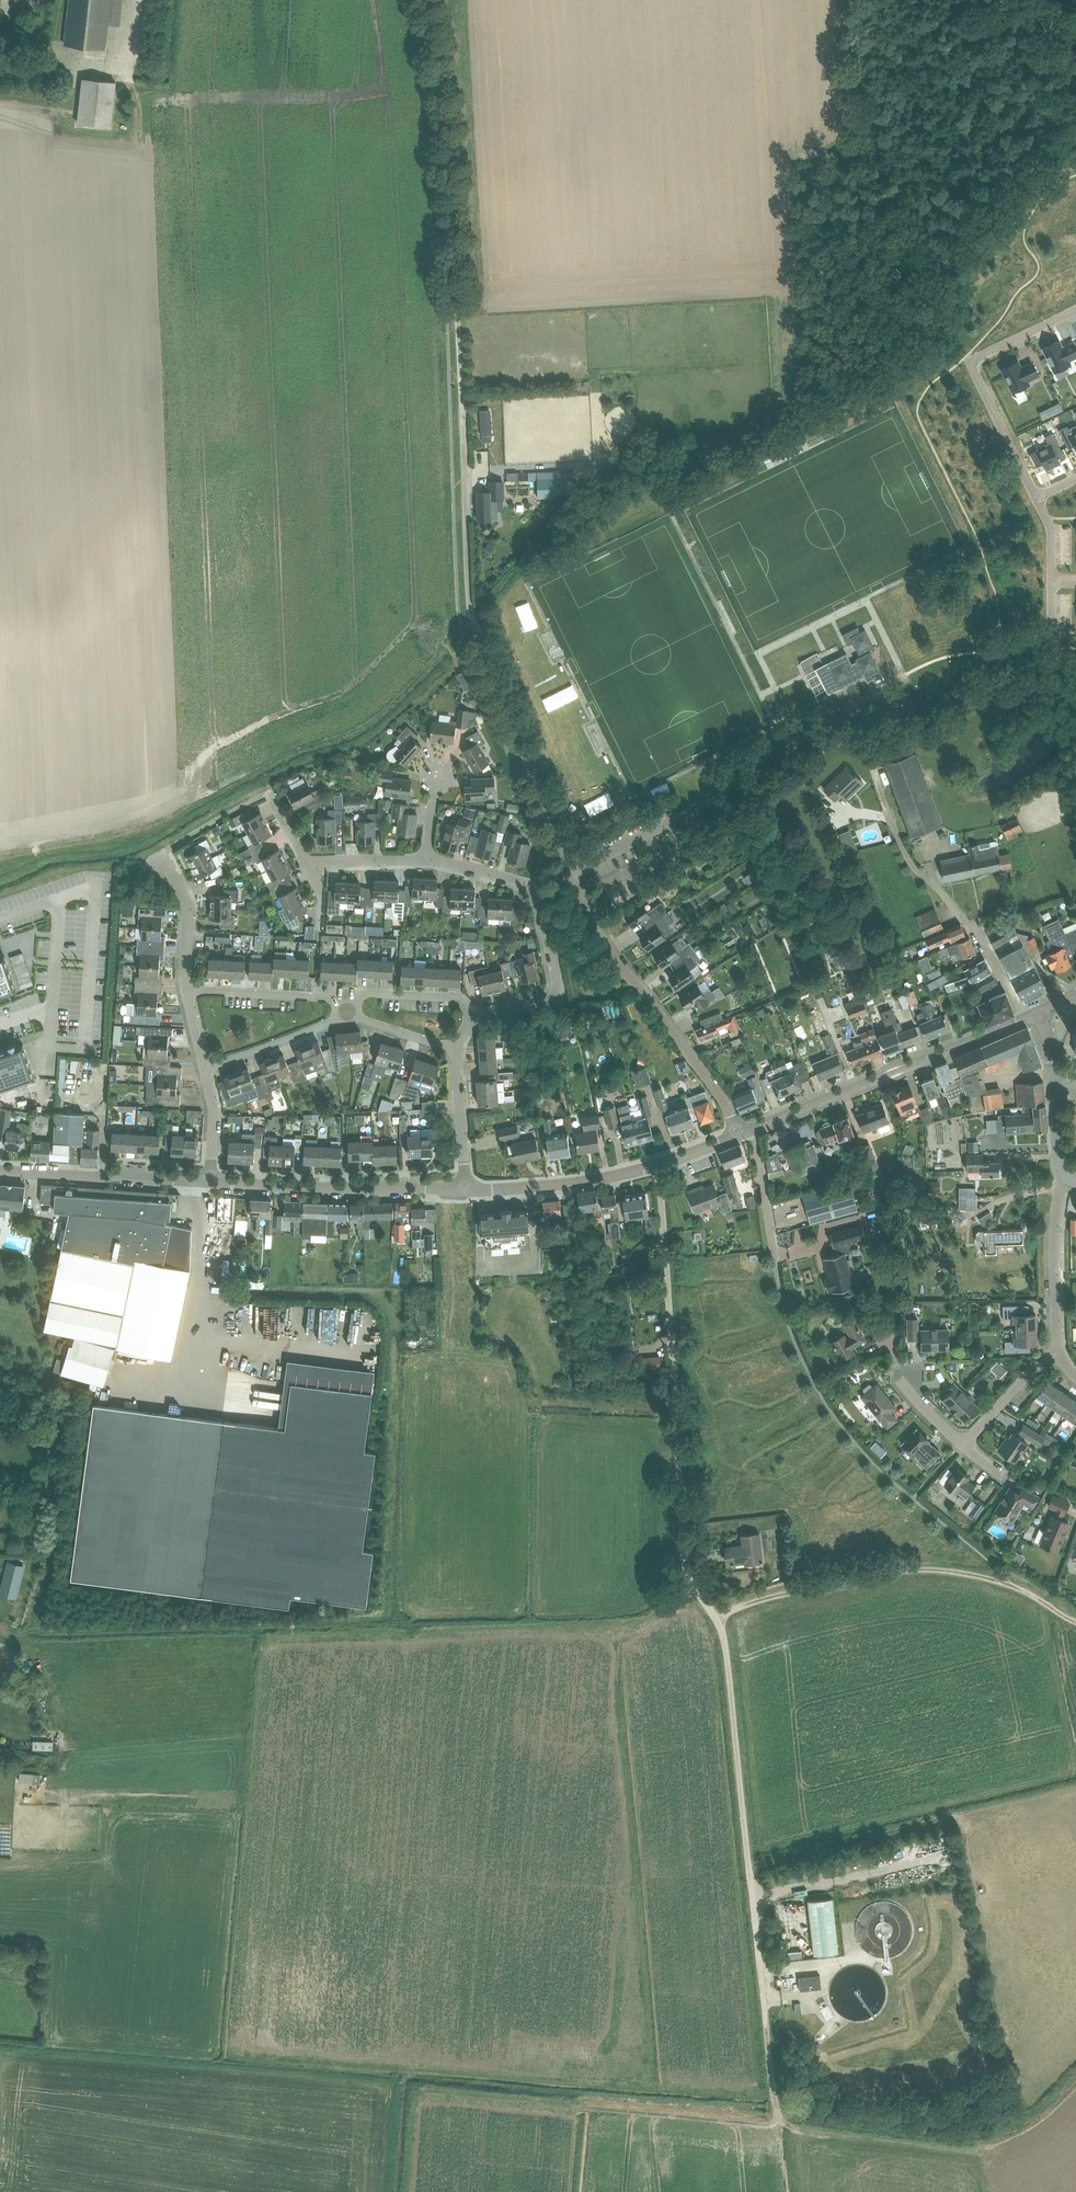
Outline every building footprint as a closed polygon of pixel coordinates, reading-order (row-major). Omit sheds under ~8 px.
[(111,0),(70,0),(65,45),(105,50),(111,0)] [(82,79),(78,124),(112,128),(117,82),(82,79)] [(1042,349),(1054,372),(1070,364),(1069,360),(1075,357),(1075,348),(1073,342),(1066,346),(1067,347),(1063,349),(1059,341),(1042,349)] [(1022,359),(1005,367),(1016,390),(1033,382),(1031,379),(1042,373),(1036,360),(1029,364),(1029,365),(1026,367),(1022,359)] [(1059,403),(1053,406),(1057,414),(1063,411),(1059,403)] [(489,411),(481,411),(482,436),(491,435),(489,411)] [(1059,430),(1068,449),(1074,446),(1075,451),(1075,425),(1068,428),(1067,426),(1059,430)] [(1048,444),(1036,450),(1043,464),(1046,470),(1061,463),(1060,461),(1066,458),(1053,433),(1045,437),(1048,444)] [(1036,450),(1029,453),(1036,467),(1043,464),(1036,450)] [(538,471),(538,479),(539,498),(548,497),(548,496),(567,496),(566,471),(538,471)] [(478,520),(496,520),(495,499),(503,499),(502,482),(490,482),(490,492),(477,493),(478,520)] [(483,549),(488,553),(494,547),(488,542),(483,549)] [(846,653),(826,663),(816,669),(828,694),(864,676),(867,682),(879,676),(881,672),(871,652),(875,650),(865,629),(860,632),(858,626),(842,634),(848,645),(853,643),(860,657),(855,659),(856,661),(852,664),(846,653)] [(477,698),(471,700),(474,708),(480,706),(477,698)] [(469,727),(479,712),(469,711),(469,710),(459,709),(456,726),(466,728),(467,726),(469,727)] [(448,722),(450,715),(439,713),(437,720),(448,722)] [(432,721),(431,729),(430,740),(454,743),(456,721),(450,720),(450,723),(432,721)] [(395,761),(398,758),(406,765),(422,747),(414,740),(418,735),(407,725),(397,736),(405,743),(400,748),(397,745),(389,750),(388,751),(387,754),(387,756),(388,758),(389,760),(395,761)] [(478,731),(474,733),(465,738),(470,747),(463,751),(474,771),(484,766),(489,763),(479,746),(484,742),(478,731)] [(916,753),(884,764),(910,837),(942,826),(916,753)] [(824,789),(827,792),(835,800),(841,794),(845,799),(852,793),(849,791),(860,780),(863,783),(863,782),(855,775),(847,767),(824,789)] [(384,794),(397,796),(408,797),(411,781),(392,778),(393,770),(380,768),(378,783),(386,784),(384,794)] [(306,808),(307,809),(323,800),(317,789),(312,792),(307,784),(303,777),(289,784),(293,791),(289,793),(296,807),(307,801),(310,806),(306,808)] [(486,799),(485,791),(494,790),(494,778),(482,778),(471,779),(472,786),(465,786),(466,800),(486,799)] [(334,808),(342,807),(342,794),(334,794),(334,808)] [(508,802),(506,810),(518,812),(520,805),(508,802)] [(408,805),(397,803),(394,803),(392,816),(400,817),(399,823),(398,834),(414,836),(417,814),(407,813),(408,805)] [(466,807),(464,815),(473,817),(475,810),(466,807)] [(249,833),(266,824),(260,813),(249,818),(246,812),(250,810),(249,809),(233,818),(237,825),(243,822),(249,833)] [(342,823),(342,812),(342,809),(327,809),(327,819),(318,819),(318,837),(314,837),(314,838),(318,838),(318,842),(335,842),(334,823),(342,823)] [(357,821),(357,832),(357,843),(374,843),(374,827),(382,827),(382,816),(382,813),(368,813),(368,821),(357,821)] [(501,813),(497,830),(505,832),(509,815),(501,813)] [(466,842),(472,822),(459,818),(459,819),(461,820),(459,826),(448,823),(442,846),(447,847),(447,849),(447,851),(453,852),(455,851),(455,850),(457,850),(460,836),(467,838),(466,842)] [(1017,818),(1001,825),(1008,840),(1024,832),(1017,818)] [(252,854),(265,848),(261,840),(272,835),(266,824),(249,833),(254,844),(248,847),(250,850),(252,854)] [(221,833),(218,827),(212,830),(215,835),(221,833)] [(467,850),(476,853),(475,855),(490,859),(497,833),(482,829),(480,837),(471,835),(467,850)] [(508,830),(504,843),(512,845),(508,861),(528,866),(529,866),(524,865),(530,844),(520,841),(521,834),(508,830)] [(857,849),(849,831),(839,835),(846,853),(857,849)] [(231,833),(225,836),(228,842),(235,839),(231,833)] [(187,857),(193,867),(212,858),(206,847),(210,846),(207,839),(195,845),(198,851),(187,857)] [(1012,867),(1010,857),(1009,853),(999,855),(997,846),(990,848),(989,842),(968,846),(970,854),(940,860),(944,880),(1012,867)] [(240,860),(251,855),(248,848),(237,853),(240,860)] [(265,848),(252,854),(256,862),(262,859),(267,869),(285,860),(279,849),(268,855),(265,848)] [(703,853),(695,858),(700,865),(708,859),(703,853)] [(217,868),(212,858),(193,867),(198,878),(209,872),(212,878),(224,872),(220,866),(217,868)] [(238,862),(241,868),(247,864),(244,859),(238,862)] [(285,860),(267,869),(273,880),(267,883),(271,891),(282,885),(284,884),(280,877),(291,871),(285,860)] [(807,865),(801,868),(804,875),(810,873),(807,865)] [(758,868),(751,873),(755,880),(762,875),(758,868)] [(405,888),(405,890),(404,904),(411,904),(412,898),(424,899),(425,878),(413,877),(412,888),(405,888)] [(435,906),(443,906),(444,896),(444,890),(437,890),(438,879),(425,878),(424,899),(436,900),(435,906)] [(374,899),(386,900),(387,880),(375,880),(374,888),(367,887),(367,890),(366,905),(374,906),(374,899)] [(404,919),(404,904),(405,890),(398,889),(399,881),(387,880),(386,900),(393,900),(393,904),(396,918),(404,919)] [(340,902),(347,902),(348,882),(336,882),(336,890),(328,889),(328,906),(328,913),(339,913),(340,902)] [(366,908),(366,905),(367,890),(360,889),(360,883),(348,882),(347,902),(347,908),(354,908),(354,907),(366,908)] [(285,893),(282,885),(271,891),(269,892),(273,899),(279,896),(284,907),(302,897),(297,887),(285,893)] [(462,908),(463,888),(451,887),(450,896),(444,896),(443,906),(442,914),(449,914),(449,908),(462,908)] [(475,889),(463,888),(462,908),(473,909),(473,916),(481,916),(481,908),(482,900),(475,900),(475,889)] [(231,908),(231,902),(238,902),(239,896),(236,896),(236,890),(234,890),(223,889),(223,896),(211,895),(210,907),(231,908)] [(284,907),(285,908),(279,911),(288,928),(301,922),(297,915),(308,909),(302,897),(284,907)] [(487,917),(500,918),(501,898),(489,897),(488,908),(481,908),(481,916),(480,924),(487,925),(487,917)] [(513,899),(501,898),(500,918),(512,918),(511,926),(518,926),(519,910),(512,910),(513,899)] [(661,902),(654,907),(650,910),(646,910),(642,904),(625,916),(632,927),(644,919),(648,924),(643,928),(661,916),(667,912),(661,902)] [(231,908),(210,907),(209,919),(221,920),(221,926),(232,927),(234,927),(235,915),(231,915),(231,908)] [(139,908),(138,927),(161,928),(162,921),(166,921),(166,909),(139,908)] [(924,936),(933,932),(943,927),(935,908),(916,916),(924,936)] [(667,912),(661,916),(643,928),(648,925),(652,930),(640,938),(647,949),(672,933),(667,925),(673,921),(667,912)] [(363,932),(370,933),(373,917),(366,916),(363,932)] [(1068,959),(1073,957),(1071,952),(1074,951),(1063,928),(1061,924),(1058,919),(1044,925),(1047,931),(1051,940),(1046,942),(1051,953),(1045,955),(1047,958),(1051,968),(1055,967),(1057,972),(1071,965),(1068,959)] [(745,929),(740,922),(733,926),(738,933),(745,929)] [(1063,928),(1074,951),(1075,955),(1075,925),(1075,923),(1063,928)] [(327,924),(327,931),(335,932),(335,924),(327,924)] [(346,933),(350,933),(357,933),(357,925),(346,924),(346,933)] [(951,942),(955,940),(965,936),(960,924),(946,931),(946,932),(926,941),(930,948),(950,940),(951,942)] [(315,926),(306,925),(305,938),(314,938),(315,926)] [(1011,939),(1005,926),(1004,926),(997,929),(995,925),(986,929),(989,934),(988,935),(994,947),(1004,942),(1011,939)] [(376,926),(376,935),(383,935),(384,927),(376,926)] [(161,928),(138,927),(142,928),(142,938),(138,938),(137,946),(164,947),(165,936),(161,936),(161,928)] [(1037,959),(1034,953),(1040,950),(1034,937),(1016,932),(1022,945),(1023,944),(1032,961),(1037,959)] [(534,937),(526,939),(528,947),(536,946),(534,937)] [(969,937),(957,942),(948,946),(939,950),(942,957),(949,954),(950,955),(958,952),(961,959),(976,952),(969,937)] [(672,967),(695,952),(701,948),(698,945),(693,948),(689,942),(683,946),(678,939),(654,955),(662,966),(674,958),(677,964),(672,967)] [(1023,944),(1022,945),(999,957),(1021,997),(1022,997),(1025,1003),(1047,991),(1044,985),(1045,985),(1032,961),(1023,944)] [(141,954),(140,965),(159,966),(160,959),(164,959),(164,947),(137,946),(137,954),(141,954)] [(509,961),(512,975),(512,977),(519,976),(521,982),(538,978),(535,967),(537,967),(533,951),(523,954),(525,962),(517,964),(516,959),(509,961)] [(845,951),(832,958),(834,962),(843,957),(849,970),(853,968),(845,951)] [(681,969),(669,978),(677,989),(686,983),(694,977),(701,972),(696,965),(694,962),(700,958),(698,955),(695,952),(672,967),(672,968),(678,964),(681,969)] [(10,957),(21,989),(34,984),(23,953),(10,957)] [(17,990),(5,956),(0,957),(0,996),(17,990)] [(925,957),(919,960),(925,973),(931,970),(925,957)] [(208,975),(220,976),(221,959),(209,958),(208,975)] [(274,962),(273,974),(285,975),(286,958),(274,958),(273,962),(274,962)] [(286,958),(285,975),(297,976),(298,959),(286,958)] [(220,976),(232,977),(233,960),(221,959),(220,976)] [(310,960),(298,959),(297,976),(309,977),(310,960)] [(357,975),(369,976),(370,960),(358,959),(357,963),(358,963),(357,975)] [(745,962),(750,969),(754,966),(749,959),(745,962)] [(970,983),(991,972),(984,959),(964,970),(967,977),(954,982),(954,981),(945,984),(947,992),(949,991),(970,983)] [(245,960),(233,960),(232,977),(244,977),(245,966),(245,960)] [(369,976),(381,977),(382,960),(370,960),(369,976)] [(393,961),(382,960),(381,977),(392,977),(393,967),(393,961)] [(249,977),(261,978),(262,961),(250,961),(249,977)] [(274,962),(273,962),(262,961),(261,978),(273,979),(273,974),(274,962)] [(320,977),(333,978),(334,962),(321,961),(320,977)] [(504,977),(512,975),(509,961),(500,963),(502,969),(490,972),(494,992),(507,989),(504,977)] [(333,978),(345,979),(346,962),(334,962),(333,978)] [(358,963),(357,963),(346,962),(345,979),(357,980),(357,975),(358,963)] [(135,976),(135,984),(162,986),(163,974),(159,974),(159,966),(140,965),(139,977),(135,976)] [(413,983),(414,966),(402,965),(401,982),(413,983)] [(425,984),(426,967),(414,966),(413,983),(425,984)] [(494,992),(490,972),(489,966),(468,971),(472,984),(480,982),(482,994),(494,992)] [(436,984),(437,968),(426,967),(425,984),(436,984)] [(436,984),(448,985),(449,968),(437,968),(436,984)] [(449,968),(448,985),(460,986),(461,969),(449,968)] [(929,983),(943,975),(939,968),(925,975),(929,983)] [(844,974),(851,990),(858,987),(851,971),(844,974)] [(976,994),(987,988),(997,983),(991,972),(970,983),(976,994)] [(944,974),(943,975),(929,983),(933,988),(948,980),(944,974)] [(139,992),(138,1003),(157,1004),(158,997),(162,997),(162,986),(135,984),(135,992),(139,992)] [(698,1010),(716,998),(717,1000),(725,995),(719,986),(712,992),(709,988),(704,991),(701,991),(697,985),(680,997),(687,1008),(699,1000),(703,1005),(698,1009),(698,1010)] [(917,1002),(912,990),(905,993),(910,1005),(917,1002)] [(1005,992),(995,996),(986,999),(987,1001),(982,1003),(981,1001),(978,1002),(979,1004),(978,1004),(982,1016),(986,1026),(1014,1014),(1005,992)] [(910,1006),(910,1005),(905,993),(899,996),(904,1008),(910,1006)] [(942,1009),(948,1007),(943,993),(937,996),(942,1009)] [(869,1015),(867,1011),(864,1002),(865,1001),(863,996),(845,1003),(851,1017),(859,1014),(861,1018),(869,1015)] [(925,1002),(937,1035),(949,1030),(942,1013),(937,1015),(937,1014),(938,1014),(938,1013),(937,1009),(935,1008),(931,999),(925,1001),(925,1002)] [(926,1039),(937,1035),(925,1002),(919,1004),(922,1012),(917,1014),(919,1022),(926,1039)] [(157,1004),(138,1003),(127,1003),(126,1014),(131,1014),(130,1022),(160,1024),(161,1012),(157,1012),(157,1004)] [(619,1013),(616,1003),(608,1006),(611,1016),(619,1013)] [(756,1011),(759,1017),(766,1014),(763,1008),(756,1011)] [(902,1047),(902,1046),(897,1032),(903,1030),(900,1021),(897,1022),(891,1008),(881,1012),(888,1031),(879,1035),(886,1053),(902,1047)] [(700,1020),(702,1027),(723,1019),(720,1012),(710,1016),(700,1020)] [(731,1016),(727,1018),(723,1019),(702,1027),(696,1029),(700,1040),(719,1033),(718,1030),(729,1025),(732,1032),(729,1033),(731,1037),(740,1034),(733,1015),(731,1016)] [(794,1025),(796,1038),(805,1036),(803,1023),(794,1025)] [(915,1025),(903,1030),(897,1032),(902,1046),(921,1039),(915,1025)] [(144,1046),(168,1047),(168,1040),(172,1040),(173,1028),(143,1026),(142,1034),(145,1035),(144,1046)] [(1027,1027),(955,1057),(961,1076),(984,1066),(987,1072),(1019,1060),(1023,1071),(1042,1064),(1039,1056),(1035,1048),(1027,1027)] [(860,1042),(868,1060),(883,1054),(874,1029),(860,1034),(862,1041),(860,1042)] [(361,1031),(348,1032),(351,1056),(351,1058),(363,1057),(363,1058),(370,1057),(368,1044),(362,1044),(361,1031)] [(330,1048),(330,1051),(334,1068),(340,1068),(339,1057),(351,1056),(348,1032),(336,1033),(338,1047),(330,1048)] [(819,1079),(844,1069),(837,1053),(829,1033),(820,1037),(827,1055),(824,1056),(825,1058),(821,1059),(820,1056),(811,1059),(813,1063),(819,1079)] [(478,1036),(479,1048),(495,1047),(495,1035),(478,1036)] [(324,1067),(326,1071),(334,1068),(330,1051),(323,1054),(322,1051),(318,1041),(315,1042),(313,1041),(308,1043),(308,1045),(307,1045),(316,1070),(324,1067)] [(375,1061),(374,1064),(375,1064),(373,1070),(384,1073),(387,1065),(393,1046),(381,1042),(375,1061)] [(852,1066),(868,1060),(860,1042),(856,1043),(856,1042),(853,1043),(855,1048),(846,1052),(852,1066)] [(35,1079),(23,1044),(16,1047),(15,1044),(9,1046),(10,1049),(0,1052),(0,1091),(35,1079)] [(305,1074),(316,1070),(307,1045),(306,1046),(304,1044),(300,1046),(299,1048),(296,1050),(300,1063),(295,1065),(301,1081),(307,1079),(305,1074)] [(799,1048),(802,1056),(810,1053),(806,1045),(799,1048)] [(168,1047),(144,1046),(143,1065),(155,1066),(171,1066),(171,1055),(167,1055),(168,1047)] [(405,1050),(393,1046),(387,1065),(399,1068),(401,1060),(405,1050)] [(496,1058),(495,1047),(479,1048),(480,1060),(496,1058)] [(294,1084),(301,1081),(295,1065),(288,1067),(283,1054),(280,1056),(278,1055),(274,1056),(273,1058),(272,1059),(279,1076),(290,1072),(294,1084)] [(53,1161),(81,1163),(83,1130),(84,1114),(63,1113),(67,1058),(61,1057),(60,1066),(59,1066),(54,1142),(53,1161)] [(265,1076),(260,1078),(266,1095),(272,1092),(271,1090),(283,1086),(279,1076),(272,1059),(271,1059),(269,1058),(265,1059),(264,1062),(261,1063),(265,1076)] [(412,1068),(410,1077),(408,1081),(402,1079),(398,1092),(416,1098),(419,1088),(427,1062),(416,1058),(412,1068)] [(497,1071),(496,1058),(480,1060),(481,1072),(492,1071),(497,1071)] [(783,1058),(777,1061),(790,1091),(795,1089),(796,1092),(802,1089),(801,1087),(802,1086),(801,1083),(810,1079),(802,1061),(793,1065),(791,1060),(785,1063),(783,1058)] [(692,1069),(685,1060),(675,1064),(679,1074),(692,1069)] [(790,1091),(777,1061),(771,1064),(773,1069),(766,1072),(768,1077),(762,1079),(768,1093),(775,1090),(777,1096),(778,1096),(779,1098),(785,1096),(784,1093),(790,1091)] [(368,1062),(362,1083),(371,1086),(374,1078),(371,1077),(373,1070),(375,1064),(374,1064),(368,1062)] [(427,1062),(419,1088),(430,1091),(432,1084),(433,1084),(439,1065),(427,1062)] [(964,1088),(961,1077),(954,1080),(947,1062),(936,1067),(940,1077),(949,1099),(965,1092),(964,1088)] [(182,1067),(171,1066),(155,1066),(147,1066),(146,1084),(147,1084),(153,1084),(177,1086),(177,1078),(181,1079),(182,1067)] [(634,1071),(639,1086),(651,1082),(646,1066),(634,1071)] [(266,1096),(266,1095),(260,1078),(259,1075),(252,1078),(248,1068),(244,1070),(242,1068),(236,1070),(236,1072),(243,1091),(244,1090),(248,1100),(258,1096),(259,1099),(266,1096)] [(513,1073),(513,1071),(498,1073),(499,1080),(516,1078),(525,1077),(523,1072),(513,1073)] [(237,1093),(243,1091),(236,1072),(225,1077),(228,1085),(221,1088),(227,1103),(234,1100),(235,1103),(240,1101),(237,1093)] [(766,1101),(762,1091),(760,1085),(756,1075),(747,1079),(751,1088),(743,1091),(733,1095),(740,1112),(759,1104),(758,1104),(766,1101)] [(398,1092),(402,1079),(396,1077),(391,1090),(389,1097),(396,1099),(398,1092)] [(951,1115),(943,1095),(939,1085),(937,1086),(933,1077),(921,1082),(928,1099),(935,1096),(944,1118),(951,1115)] [(477,1080),(478,1093),(504,1090),(503,1082),(497,1083),(496,1079),(477,1080)] [(1043,1081),(1032,1082),(1015,1084),(1017,1106),(1021,1106),(1045,1103),(1043,1081)] [(146,1104),(153,1104),(180,1105),(180,1093),(176,1093),(177,1086),(153,1084),(147,1084),(146,1104)] [(902,1089),(893,1093),(897,1103),(900,1111),(902,1115),(907,1113),(907,1115),(918,1111),(919,1110),(915,1099),(913,1095),(909,1085),(902,1088),(902,1089)] [(655,1089),(659,1103),(662,1113),(666,1112),(673,1132),(694,1125),(693,1122),(699,1119),(691,1096),(684,1098),(687,1105),(669,1111),(662,1087),(655,1089)] [(505,1099),(504,1090),(478,1093),(479,1105),(498,1103),(498,1100),(505,1099)] [(705,1091),(695,1095),(691,1096),(699,1119),(700,1122),(714,1118),(705,1091)] [(634,1124),(639,1142),(654,1138),(648,1116),(652,1115),(647,1096),(638,1098),(641,1108),(630,1111),(634,1124)] [(515,1100),(501,1102),(502,1109),(516,1107),(515,1100)] [(628,1103),(618,1106),(622,1123),(621,1123),(624,1134),(627,1145),(639,1142),(634,1124),(630,1111),(628,1103)] [(865,1112),(857,1115),(864,1132),(889,1122),(882,1103),(872,1107),(873,1109),(868,1111),(868,1109),(864,1110),(865,1112)] [(1022,1114),(1005,1115),(1005,1118),(1005,1122),(1020,1121),(1023,1121),(1023,1116),(1042,1114),(1043,1116),(1046,1116),(1045,1103),(1021,1106),(1022,1114)] [(614,1106),(604,1109),(610,1128),(619,1125),(614,1106)] [(263,1110),(266,1116),(273,1114),(270,1107),(263,1110)] [(919,1110),(918,1111),(924,1124),(932,1121),(927,1108),(919,1110)] [(0,1126),(0,1138),(6,1139),(5,1147),(7,1147),(7,1148),(12,1149),(13,1148),(19,1149),(20,1140),(24,1140),(26,1132),(25,1131),(26,1123),(18,1122),(17,1130),(8,1129),(11,1110),(3,1109),(0,1126)] [(202,1110),(187,1109),(187,1116),(202,1117),(202,1110)] [(1048,1129),(1046,1116),(1043,1116),(1042,1114),(1023,1116),(1023,1121),(1020,1121),(1005,1122),(1005,1118),(996,1119),(997,1131),(1006,1130),(1006,1133),(1048,1129)] [(585,1133),(576,1134),(578,1152),(599,1149),(596,1131),(595,1128),(600,1127),(598,1115),(582,1117),(584,1129),(585,1129),(585,1133)] [(846,1145),(856,1142),(853,1134),(854,1134),(848,1116),(833,1122),(830,1124),(829,1122),(828,1121),(824,1123),(823,1124),(823,1126),(821,1127),(821,1129),(818,1130),(817,1133),(819,1141),(822,1143),(825,1142),(826,1143),(839,1139),(839,1140),(843,1138),(846,1145)] [(544,1119),(548,1147),(549,1157),(570,1154),(567,1133),(555,1135),(552,1118),(544,1119)] [(185,1135),(178,1135),(179,1126),(173,1125),(173,1124),(167,1123),(166,1138),(172,1139),(171,1154),(184,1155),(185,1135)] [(242,1142),(241,1161),(254,1162),(255,1147),(261,1148),(262,1137),(262,1132),(265,1132),(265,1127),(256,1126),(255,1134),(243,1133),(242,1142)] [(500,1140),(511,1138),(518,1136),(517,1126),(509,1127),(498,1130),(500,1140)] [(89,1131),(83,1130),(81,1163),(97,1164),(100,1129),(89,1128),(89,1131)] [(431,1128),(420,1129),(421,1155),(433,1154),(432,1135),(431,1135),(431,1128)] [(408,1155),(421,1155),(420,1129),(411,1129),(411,1136),(408,1136),(408,1144),(408,1155)] [(123,1150),(124,1133),(112,1132),(112,1138),(111,1149),(123,1150)] [(135,1151),(136,1134),(124,1133),(123,1150),(135,1151)] [(185,1135),(184,1155),(197,1155),(198,1133),(192,1133),(192,1135),(185,1135)] [(147,1151),(148,1134),(136,1134),(135,1151),(147,1151)] [(148,1134),(147,1151),(159,1152),(160,1135),(148,1134)] [(283,1145),(281,1164),(294,1164),(294,1151),(301,1151),(302,1141),(302,1134),(295,1134),(295,1138),(295,1146),(283,1145)] [(269,1163),(281,1164),(283,1145),(277,1145),(278,1137),(264,1136),(264,1149),(270,1150),(269,1163)] [(228,1161),(241,1161),(242,1142),(235,1141),(235,1139),(230,1138),(228,1161)] [(540,1157),(538,1147),(536,1138),(512,1143),(516,1162),(540,1157)] [(32,1140),(31,1148),(31,1159),(53,1161),(54,1142),(48,1141),(32,1140)] [(361,1159),(373,1159),(372,1145),(373,1145),(373,1141),(361,1142),(361,1159)] [(969,1142),(969,1151),(979,1151),(978,1141),(969,1142)] [(361,1142),(348,1142),(349,1148),(349,1159),(361,1159),(361,1142)] [(774,1151),(781,1149),(779,1142),(772,1145),(774,1151)] [(785,1150),(793,1171),(802,1168),(804,1175),(823,1167),(814,1145),(806,1148),(804,1142),(785,1150)] [(879,1167),(870,1143),(860,1147),(869,1171),(879,1167)] [(719,1152),(725,1168),(745,1161),(740,1144),(719,1152)] [(304,1163),(316,1163),(317,1146),(305,1145),(305,1152),(304,1163)] [(373,1163),(385,1163),(384,1145),(373,1145),(372,1145),(373,1159),(373,1163)] [(397,1145),(384,1145),(385,1163),(397,1162),(397,1145)] [(328,1164),(329,1147),(317,1146),(316,1163),(328,1164)] [(329,1147),(328,1164),(340,1165),(341,1154),(341,1147),(329,1147)] [(766,1157),(769,1183),(787,1178),(777,1153),(766,1157)] [(989,1177),(989,1176),(998,1175),(998,1162),(989,1162),(989,1160),(982,1160),(982,1154),(966,1154),(967,1169),(981,1169),(981,1176),(984,1176),(984,1177),(989,1177)] [(879,1169),(871,1172),(874,1178),(882,1175),(879,1169)] [(723,1176),(728,1192),(732,1191),(737,1208),(743,1207),(738,1190),(733,1173),(723,1176)] [(913,1181),(914,1191),(925,1190),(925,1181),(913,1181)] [(940,1181),(929,1181),(929,1192),(940,1192),(940,1181)] [(5,1215),(6,1208),(23,1209),(24,1197),(25,1186),(0,1184),(0,1215),(5,1215)] [(62,1373),(91,1382),(89,1389),(96,1391),(98,1383),(104,1385),(115,1347),(171,1359),(191,1270),(190,1270),(192,1229),(172,1224),(166,1223),(166,1219),(170,1219),(171,1211),(172,1211),(173,1205),(173,1194),(179,1194),(179,1196),(180,1196),(180,1194),(78,1186),(78,1195),(73,1195),(73,1191),(72,1189),(70,1188),(68,1188),(67,1190),(56,1189),(56,1185),(57,1185),(41,1184),(40,1202),(55,1203),(54,1211),(70,1212),(46,1327),(75,1336),(73,1345),(70,1344),(62,1373)] [(718,1195),(714,1184),(704,1188),(704,1189),(698,1191),(697,1188),(688,1191),(695,1212),(720,1203),(723,1213),(732,1210),(727,1192),(718,1195)] [(810,1223),(857,1211),(851,1188),(821,1196),(819,1189),(802,1194),(810,1223)] [(975,1205),(975,1194),(975,1188),(959,1188),(959,1198),(959,1205),(959,1208),(975,1209),(975,1205)] [(577,1193),(579,1203),(580,1212),(593,1210),(597,1229),(602,1228),(596,1189),(577,1193)] [(618,1225),(619,1225),(619,1221),(616,1201),(615,1193),(601,1195),(604,1212),(609,1211),(610,1217),(610,1222),(608,1223),(609,1230),(612,1230),(619,1229),(618,1225)] [(616,1201),(619,1221),(626,1219),(626,1220),(645,1217),(648,1239),(657,1237),(654,1215),(649,1216),(646,1193),(622,1196),(623,1201),(616,1201)] [(755,1195),(746,1196),(748,1208),(756,1207),(755,1195)] [(234,1216),(234,1209),(235,1198),(218,1197),(216,1232),(223,1233),(224,1215),(234,1216)] [(260,1217),(261,1199),(251,1199),(250,1216),(254,1216),(253,1235),(259,1235),(260,1217)] [(272,1234),(273,1214),(274,1209),(270,1209),(271,1200),(261,1199),(260,1217),(267,1217),(265,1243),(272,1243),(272,1234)] [(554,1218),(561,1218),(560,1200),(543,1201),(544,1208),(539,1208),(540,1215),(540,1222),(548,1221),(548,1219),(554,1218)] [(302,1235),(304,1201),(285,1201),(284,1218),(295,1219),(294,1235),(302,1235)] [(311,1233),(327,1233),(328,1203),(304,1201),(302,1235),(303,1235),(303,1236),(311,1236),(311,1233)] [(396,1224),(395,1224),(395,1239),(403,1239),(404,1239),(404,1228),(404,1216),(412,1215),(412,1207),(412,1202),(395,1203),(396,1214),(396,1224)] [(348,1220),(348,1214),(348,1203),(328,1203),(327,1233),(327,1235),(334,1235),(334,1220),(348,1220)] [(358,1235),(364,1235),(364,1203),(350,1203),(350,1220),(357,1220),(357,1227),(358,1227),(358,1235)] [(393,1203),(364,1203),(364,1235),(364,1238),(377,1238),(377,1228),(370,1228),(370,1219),(378,1219),(379,1219),(383,1219),(393,1218),(393,1214),(393,1203)] [(563,1204),(565,1222),(573,1221),(572,1203),(563,1204)] [(421,1246),(421,1238),(420,1222),(426,1222),(426,1207),(412,1207),(412,1215),(412,1223),(413,1247),(421,1246)] [(484,1246),(507,1244),(513,1244),(513,1250),(531,1249),(527,1211),(513,1212),(513,1210),(501,1211),(501,1213),(482,1214),(482,1220),(479,1220),(480,1229),(483,1229),(484,1246)] [(989,1211),(977,1216),(981,1225),(993,1219),(989,1211)] [(273,1214),(272,1234),(281,1234),(282,1215),(273,1214)] [(235,1215),(234,1235),(246,1236),(247,1216),(235,1215)] [(855,1292),(845,1253),(851,1252),(848,1243),(866,1238),(862,1224),(829,1233),(835,1255),(823,1258),(828,1277),(824,1278),(827,1291),(832,1290),(832,1292),(842,1289),(844,1295),(855,1292)] [(681,1240),(690,1240),(691,1229),(682,1229),(681,1240)] [(984,1244),(984,1254),(997,1253),(996,1244),(1023,1243),(1023,1229),(983,1231),(983,1232),(979,1232),(980,1244),(984,1244)] [(565,1231),(566,1247),(574,1246),(573,1231),(565,1231)] [(893,1238),(894,1252),(906,1250),(904,1237),(893,1238)] [(624,1272),(609,1274),(610,1284),(625,1282),(624,1272)] [(596,1278),(591,1281),(593,1286),(599,1283),(596,1278)] [(648,1293),(636,1293),(636,1306),(649,1306),(648,1293)] [(1036,1329),(1036,1327),(1038,1325),(1038,1320),(1036,1319),(1036,1314),(1024,1315),(1023,1305),(1003,1306),(1003,1319),(1013,1319),(1013,1323),(1016,1322),(1016,1329),(1036,1329)] [(891,1308),(891,1317),(900,1316),(900,1308),(891,1308)] [(854,1352),(852,1348),(851,1347),(856,1345),(856,1346),(866,1340),(859,1329),(867,1325),(861,1314),(844,1324),(850,1336),(846,1338),(844,1334),(831,1341),(842,1360),(854,1352)] [(560,1318),(560,1327),(570,1327),(570,1317),(560,1318)] [(907,1319),(908,1328),(908,1339),(918,1339),(918,1338),(922,1338),(922,1350),(948,1349),(948,1329),(922,1330),(918,1330),(918,1319),(907,1319)] [(1036,1329),(1016,1329),(1017,1336),(1013,1337),(1013,1341),(1005,1341),(1005,1352),(1014,1352),(1025,1352),(1025,1344),(1037,1343),(1036,1329)] [(60,1342),(56,1352),(62,1353),(65,1344),(60,1342)] [(997,1360),(989,1368),(1000,1380),(1009,1372),(997,1360)] [(72,1579),(202,1596),(365,1616),(373,1552),(364,1550),(378,1442),(367,1440),(376,1372),(288,1361),(279,1429),(225,1421),(94,1404),(72,1579)] [(946,1361),(946,1370),(956,1370),(956,1361),(946,1361)] [(859,1373),(865,1368),(862,1364),(855,1368),(859,1373)] [(1037,1395),(1047,1402),(1058,1386),(1056,1385),(1055,1386),(1047,1380),(1037,1395)] [(969,1394),(968,1396),(954,1382),(947,1389),(950,1392),(942,1399),(950,1408),(950,1409),(956,1415),(957,1414),(965,1423),(980,1408),(973,1401),(974,1399),(969,1394)] [(881,1421),(887,1428),(897,1420),(891,1412),(896,1407),(877,1383),(873,1387),(871,1385),(869,1384),(863,1388),(863,1391),(865,1393),(860,1396),(880,1421),(881,1421)] [(1047,1402),(1056,1409),(1067,1394),(1059,1389),(1060,1388),(1058,1386),(1047,1402)] [(1075,1401),(1075,1399),(1074,1399),(1067,1394),(1056,1409),(1066,1416),(1075,1401)] [(1066,1416),(1075,1423),(1075,1401),(1066,1416)] [(1039,1434),(1024,1424),(1018,1433),(1039,1445),(1044,1437),(1039,1434)] [(1043,1428),(1039,1434),(1044,1437),(1047,1433),(1049,1429),(1044,1426),(1043,1427),(1043,1428)] [(917,1429),(902,1444),(913,1456),(915,1454),(920,1460),(919,1460),(927,1467),(941,1453),(933,1446),(933,1447),(927,1442),(929,1440),(917,1429)] [(998,1450),(1014,1461),(1027,1443),(1013,1433),(1005,1443),(1004,1442),(998,1450)] [(876,1441),(871,1447),(875,1450),(880,1445),(876,1441)] [(965,1478),(966,1475),(957,1468),(944,1485),(953,1491),(956,1494),(959,1491),(966,1497),(975,1486),(965,1478)] [(1033,1487),(1041,1492),(1044,1487),(1036,1482),(1033,1487)] [(1010,1487),(995,1511),(1012,1521),(1023,1503),(1032,1508),(1039,1496),(1022,1486),(1022,1487),(1024,1488),(1021,1494),(1010,1487)] [(1057,1551),(1062,1538),(1061,1537),(1063,1533),(1064,1534),(1069,1523),(1060,1519),(1063,1512),(1065,1513),(1069,1503),(1053,1496),(1049,1506),(1057,1509),(1054,1517),(1053,1516),(1041,1544),(1057,1551)] [(979,1500),(977,1504),(977,1507),(982,1510),(986,1505),(979,1500)] [(1019,1522),(1015,1529),(1021,1533),(1026,1526),(1019,1522)] [(1027,1527),(1023,1536),(1030,1539),(1034,1529),(1027,1527)] [(731,1564),(742,1563),(744,1562),(744,1564),(762,1562),(759,1534),(741,1536),(743,1549),(726,1551),(727,1563),(731,1563),(731,1564)] [(1066,1568),(1068,1569),(1069,1567),(1074,1568),(1075,1561),(1069,1559),(1066,1568)] [(8,1562),(4,1578),(21,1583),(25,1566),(8,1562)] [(54,1741),(33,1740),(33,1749),(53,1750),(54,1741)] [(34,1774),(20,1773),(19,1782),(33,1784),(34,1774)] [(792,1897),(805,1895),(804,1888),(791,1890),(792,1897)] [(839,1952),(832,1898),(808,1900),(814,1955),(839,1952)] [(801,1989),(823,1987),(821,1973),(800,1976),(800,1980),(801,1989)]
